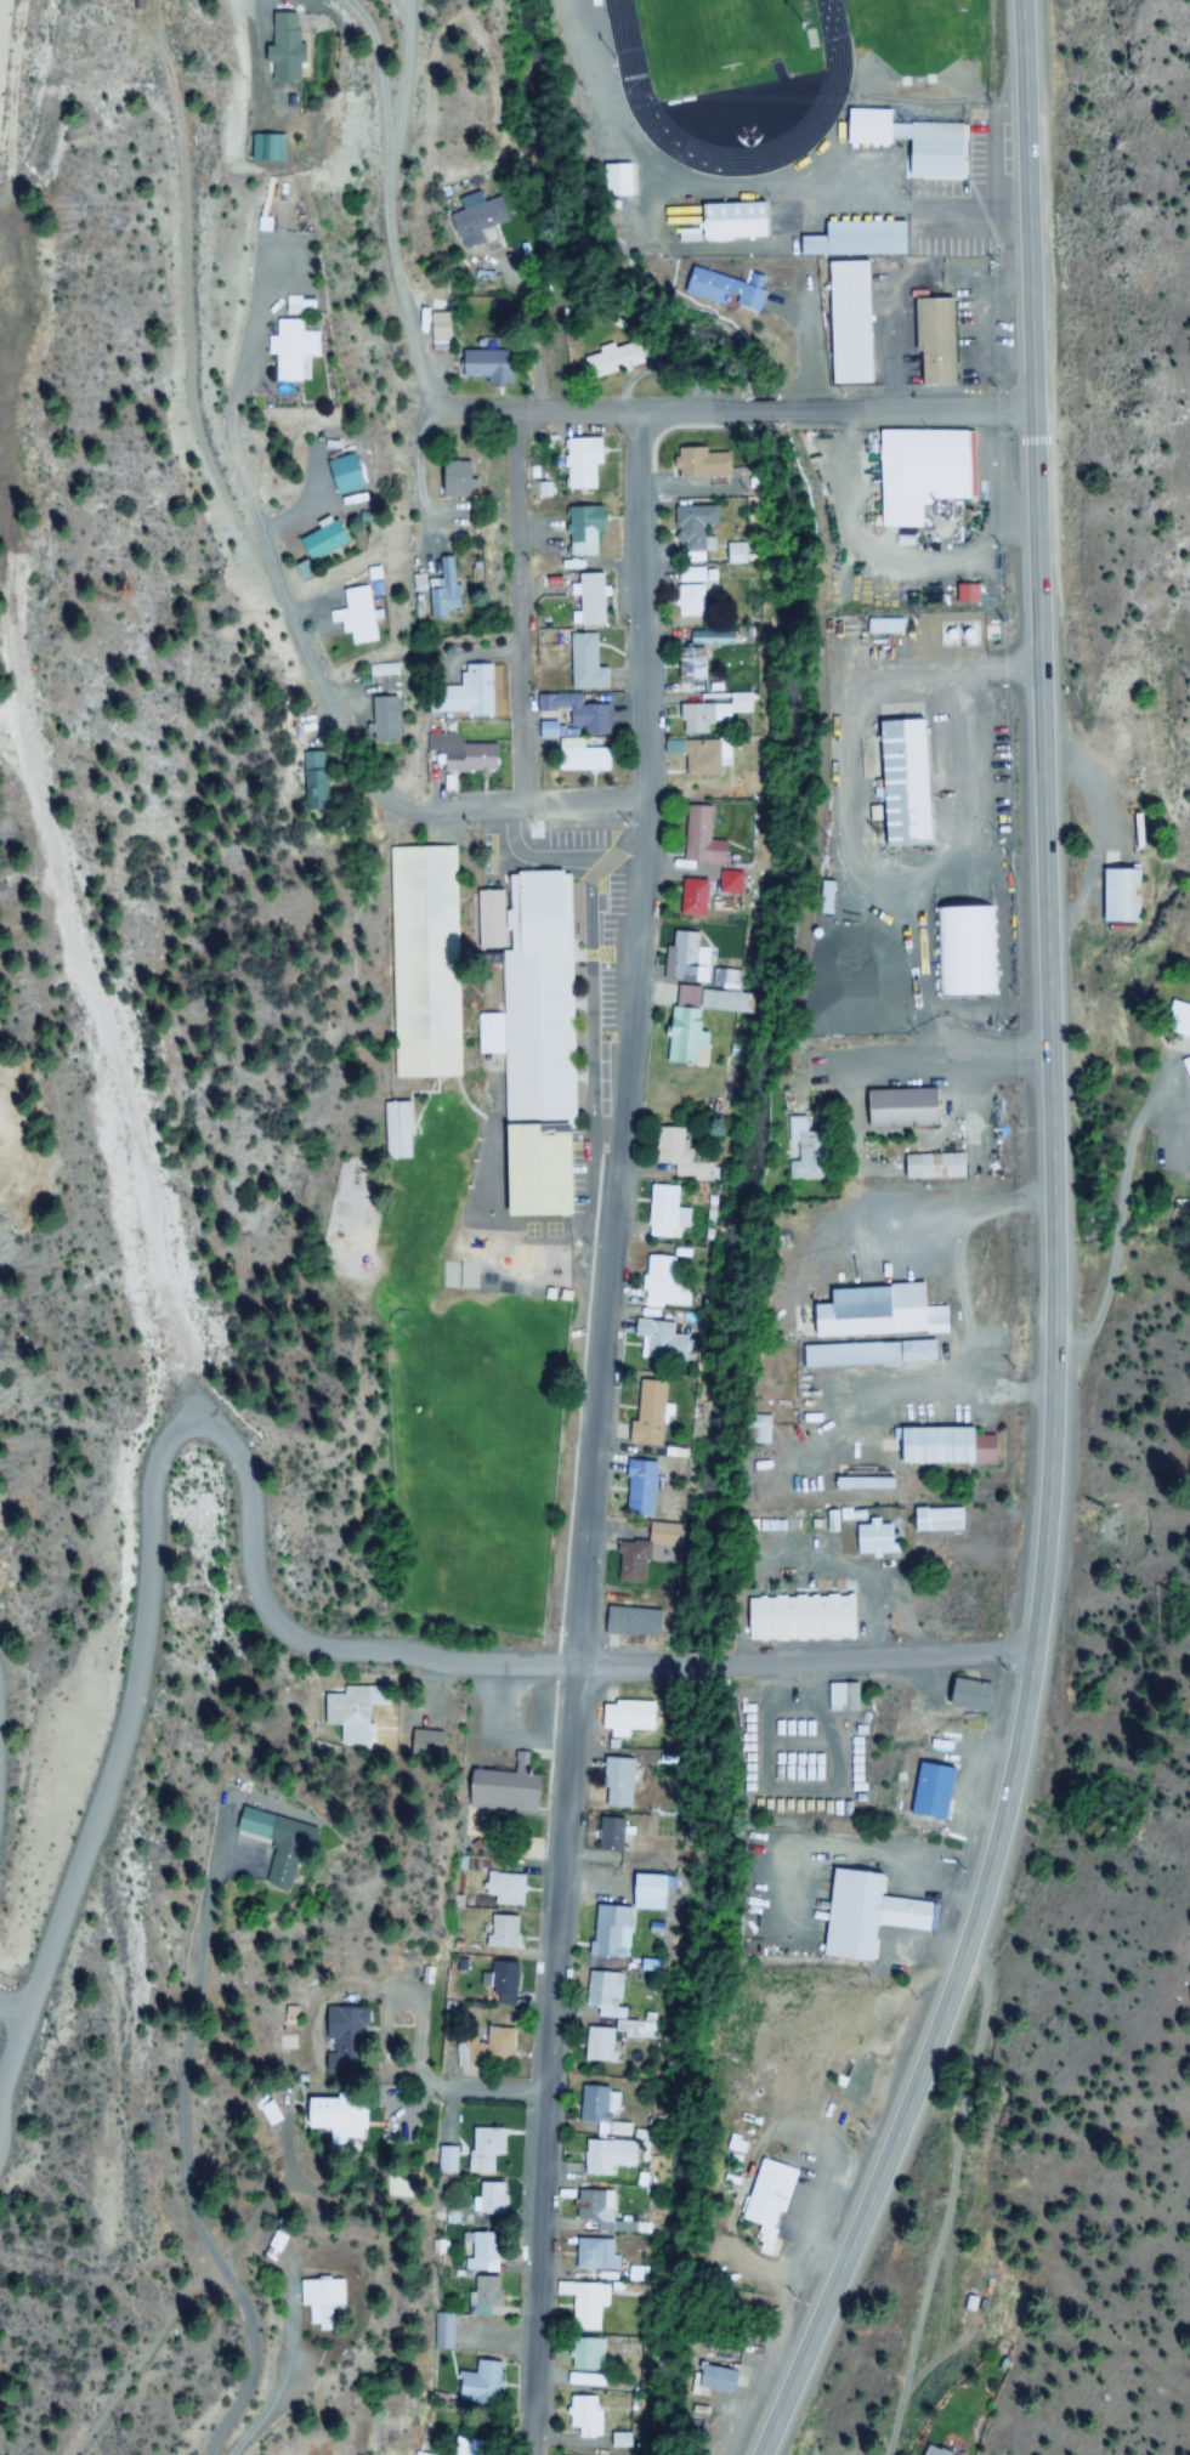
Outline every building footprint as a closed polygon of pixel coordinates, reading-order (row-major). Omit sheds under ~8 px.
[(271,45),(265,45),(264,82),(295,82),(296,12),(272,12),(271,45)] [(850,97),(891,98),(891,113),(967,114),(967,168),(908,166),(909,130),(850,130),(850,97)] [(605,153),(635,152),(636,183),(607,185),(605,153)] [(702,194),(767,192),(769,225),(703,227),(702,194)] [(483,242),(480,230),(507,221),(500,198),(451,214),(463,249),(483,242)] [(800,225),(826,223),(826,211),(906,209),(906,242),(800,244),(800,225)] [(679,293),(755,313),(764,278),(747,273),(744,282),(686,267),(679,293)] [(281,316),(306,315),(305,297),(281,297),(281,316)] [(951,385),(950,331),(942,331),(942,316),(928,316),(929,329),(913,330),(914,340),(916,340),(918,386),(951,385)] [(273,355),(273,381),(309,381),(309,332),(296,332),(296,318),(272,318),(272,336),(264,337),(265,355),(273,355)] [(640,364),(629,337),(581,357),(591,383),(640,364)] [(508,381),(508,350),(460,350),(460,381),(508,381)] [(566,465),(567,490),(599,490),(597,437),(564,438),(565,465),(566,465)] [(673,480),(728,477),(727,454),(702,455),(702,447),(672,449),(673,480)] [(438,497),(468,497),(469,463),(439,463),(438,497)] [(877,470),(877,527),(914,527),(914,470),(877,470)] [(353,490),(349,472),(329,476),(333,494),(353,490)] [(567,557),(599,556),(599,507),(566,507),(567,557)] [(715,507),(671,507),(671,543),(680,543),(680,564),(702,563),(702,552),(714,552),(714,536),(702,536),(702,527),(715,527),(715,507)] [(299,538),(309,560),(346,543),(336,521),(299,538)] [(742,563),(742,545),(722,545),(722,563),(742,563)] [(440,557),(440,588),(432,588),(432,612),(456,612),(456,557),(440,557)] [(674,618),(703,617),(703,570),(674,570),(674,618)] [(576,613),(570,613),(570,626),(604,626),(605,574),(576,574),(576,613)] [(349,645),(375,641),(368,585),(341,589),(349,645)] [(688,644),(729,644),(729,633),(688,633),(688,644)] [(570,690),(607,690),(606,667),(595,667),(595,634),(569,635),(570,690)] [(702,680),(702,648),(675,648),(675,680),(702,680)] [(440,686),(440,696),(428,696),(428,715),(492,716),(492,664),(462,664),(461,687),(440,686)] [(709,735),(709,716),(749,715),(748,694),(698,695),(698,705),(676,705),(677,736),(709,735)] [(609,704),(588,704),(588,695),(537,695),(537,712),(566,712),(566,728),(584,728),(584,736),(609,736),(609,704)] [(392,742),(392,698),(368,698),(368,742),(392,742)] [(927,720),(874,722),(879,847),(931,846),(927,720)] [(553,737),(552,723),(538,724),(539,738),(553,737)] [(460,734),(425,734),(425,772),(497,773),(498,744),(460,743),(460,734)] [(557,772),(609,772),(609,749),(588,749),(588,739),(557,739),(557,772)] [(683,777),(717,777),(717,742),(662,742),(662,755),(683,755),(683,777)] [(707,807),(682,806),(680,861),(720,863),(721,841),(706,840),(707,807)] [(389,848),(391,923),(405,922),(405,934),(416,934),(416,948),(429,947),(429,962),(454,961),(452,846),(389,848)] [(512,869),(568,869),(568,1214),(501,1214),(501,948),(510,951),(512,869)] [(702,880),(677,880),(676,915),(701,915),(702,880)] [(475,890),(500,890),(500,943),(475,943),(475,890)] [(1101,894),(1100,922),(1126,923),(1127,895),(1101,894)] [(694,947),(695,932),(664,931),(662,982),(705,983),(706,948),(694,947)] [(663,1065),(706,1066),(707,1033),(697,1033),(697,1011),(747,1012),(747,994),(697,992),(697,1008),(664,1007),(663,1065)] [(1189,1037),(1189,1005),(1157,1005),(1157,1037),(1189,1037)] [(939,1128),(939,1089),(862,1089),(862,1128),(939,1128)] [(382,1158),(407,1158),(407,1104),(382,1104),(382,1158)] [(786,1118),(788,1160),(786,1160),(787,1182),(825,1180),(821,1116),(786,1118)] [(651,1165),(682,1165),(682,1128),(651,1128),(651,1165)] [(901,1155),(901,1179),(965,1179),(965,1155),(901,1155)] [(676,1188),(647,1186),(644,1238),(673,1240),(676,1188)] [(685,1271),(671,1271),(671,1257),(640,1257),(640,1304),(685,1304),(685,1271)] [(825,1289),(826,1305),(808,1306),(810,1338),(949,1333),(948,1307),(923,1308),(922,1286),(825,1289)] [(635,1360),(683,1361),(683,1335),(671,1334),(672,1319),(630,1318),(630,1339),(636,1339),(635,1360)] [(799,1344),(800,1367),(936,1364),(936,1342),(799,1344)] [(657,1447),(661,1381),(634,1380),(632,1421),(625,1421),(624,1445),(657,1447)] [(744,1445),(767,1445),(767,1416),(744,1416),(744,1445)] [(896,1428),(896,1465),(998,1464),(997,1436),(974,1436),(974,1428),(896,1428)] [(651,1462),(622,1462),(622,1517),(651,1517),(651,1462)] [(912,1531),(963,1531),(963,1509),(912,1509),(912,1531)] [(854,1555),(893,1555),(893,1524),(880,1524),(880,1520),(854,1520),(854,1555)] [(644,1585),(645,1537),(618,1536),(618,1542),(614,1542),(613,1584),(644,1585)] [(744,1643),(855,1641),(854,1595),(743,1598),(744,1643)] [(600,1637),(657,1637),(657,1609),(600,1609),(600,1637)] [(944,1707),(983,1712),(986,1682),(947,1678),(944,1707)] [(323,1694),(323,1728),(371,1727),(370,1706),(381,1706),(381,1686),(340,1687),(340,1693),(323,1694)] [(596,1700),(596,1730),(651,1730),(651,1700),(596,1700)] [(628,1757),(598,1757),(598,1807),(628,1807),(628,1757)] [(510,1770),(467,1769),(465,1811),(531,1814),(533,1759),(511,1758),(510,1770)] [(950,1768),(914,1761),(904,1812),(940,1819),(950,1768)] [(272,1843),(262,1885),(291,1891),(306,1824),(240,1809),(235,1835),(272,1843)] [(617,1850),(617,1816),(592,1816),(592,1850),(617,1850)] [(483,1896),(491,1896),(491,1906),(523,1906),(523,1873),(483,1873),(483,1896)] [(591,1904),(588,1956),(626,1958),(628,1907),(659,1908),(660,1875),(628,1873),(627,1906),(591,1904)] [(857,1924),(928,1930),(930,1901),(859,1895),(857,1924)] [(517,1915),(488,1914),(487,1949),(516,1950),(517,1915)] [(512,1996),(512,1967),(477,1967),(477,1996),(512,1996)] [(582,2006),(592,2006),(592,2015),(621,2016),(623,1972),(583,1971),(582,2006)] [(369,2009),(340,2009),(340,2037),(369,2037),(369,2009)] [(612,2063),(612,2026),(583,2026),(583,2063),(612,2063)] [(509,2028),(483,2028),(483,2040),(461,2040),(461,2053),(457,2053),(457,2065),(509,2065),(509,2028)] [(594,2132),(604,2132),(604,2120),(615,2120),(616,2088),(577,2087),(576,2122),(594,2123),(594,2132)] [(305,2130),(345,2130),(345,2099),(305,2099),(305,2130)] [(469,2128),(468,2172),(493,2173),(493,2155),(503,2155),(503,2128),(469,2128)] [(632,2167),(632,2140),(581,2140),(580,2175),(612,2176),(612,2167),(632,2167)] [(753,2155),(790,2168),(770,2224),(733,2211),(753,2155)] [(476,2182),(476,2215),(503,2215),(503,2182),(476,2182)] [(609,2190),(572,2190),(572,2219),(591,2219),(591,2227),(609,2227),(609,2190)] [(495,2270),(495,2232),(468,2232),(468,2258),(463,2258),(463,2270),(495,2270)] [(610,2238),(571,2238),(571,2269),(610,2269),(610,2238)] [(492,2330),(493,2276),(468,2276),(467,2313),(434,2313),(433,2349),(451,2350),(452,2329),(492,2330)] [(296,2280),(297,2306),(308,2306),(309,2330),(338,2328),(335,2278),(296,2280)] [(604,2308),(605,2283),(552,2282),(552,2295),(568,2295),(567,2329),(596,2330),(596,2308),(604,2308)] [(589,2384),(589,2395),(563,2395),(563,2428),(575,2429),(575,2436),(598,2437),(600,2338),(566,2337),(565,2384),(589,2384)] [(495,2361),(472,2360),(472,2373),(455,2372),(454,2398),(494,2399),(495,2361)] [(688,2390),(731,2397),(736,2369),(693,2362),(688,2390)] [(483,2444),(452,2436),(446,2454),(480,2454),(483,2444)]
